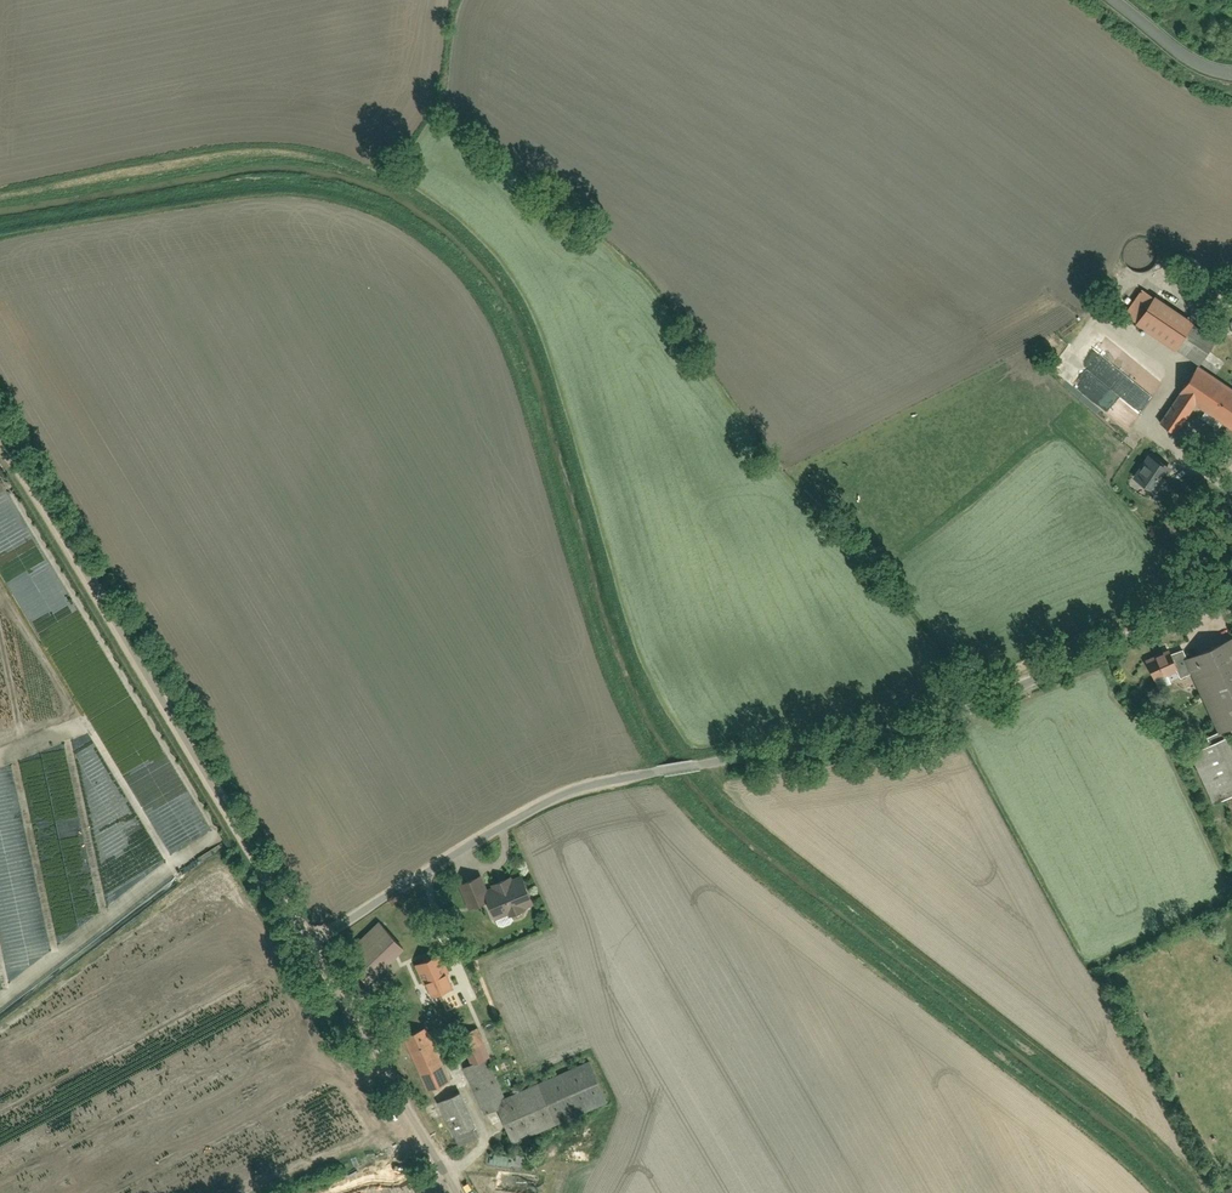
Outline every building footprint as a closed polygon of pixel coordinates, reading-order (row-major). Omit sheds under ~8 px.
[(1159,260),(1159,257),(1158,253),(1157,250),(1155,247),(1153,245),(1148,242),(1145,241),(1142,241),(1137,242),(1134,244),(1132,246),(1129,249),(1128,252),(1127,255),(1127,258),(1128,261),(1129,264),(1131,267),(1133,269),(1137,272),(1140,272),(1143,273),(1146,272),(1150,271),(1153,269),(1154,268),(1157,265),(1158,263),(1159,260)] [(1213,340),(1153,300),(1138,323),(1198,363),(1213,340)] [(1080,359),(1114,383),(1112,384),(1142,404),(1149,394),(1141,388),(1152,371),(1098,333),(1080,359)] [(1199,363),(1185,384),(1189,387),(1165,420),(1180,432),(1202,403),(1231,422),(1231,384),(1199,363)] [(1155,490),(1169,468),(1158,460),(1157,461),(1150,457),(1136,477),(1155,490)] [(1231,732),(1231,643),(1186,664),(1182,654),(1146,671),(1154,690),(1186,676),(1216,741),(1205,746),(1209,753),(1186,763),(1210,815),(1222,809),(1231,831),(1231,765),(1219,737),(1231,732)] [(497,928),(536,911),(522,881),(490,895),(485,884),(463,894),(472,915),(488,908),(497,928)] [(409,947),(388,925),(352,959),(372,981),(409,947)] [(412,953),(444,1025),(484,1007),(474,986),(459,992),(437,942),(412,953)] [(454,1084),(427,1028),(408,1038),(435,1094),(454,1084)] [(515,1146),(608,1105),(592,1068),(508,1105),(489,1063),(493,1062),(482,1036),(465,1044),(477,1070),(469,1073),(490,1122),(502,1117),(515,1146)] [(461,1101),(445,1108),(462,1147),(478,1140),(461,1101)]
